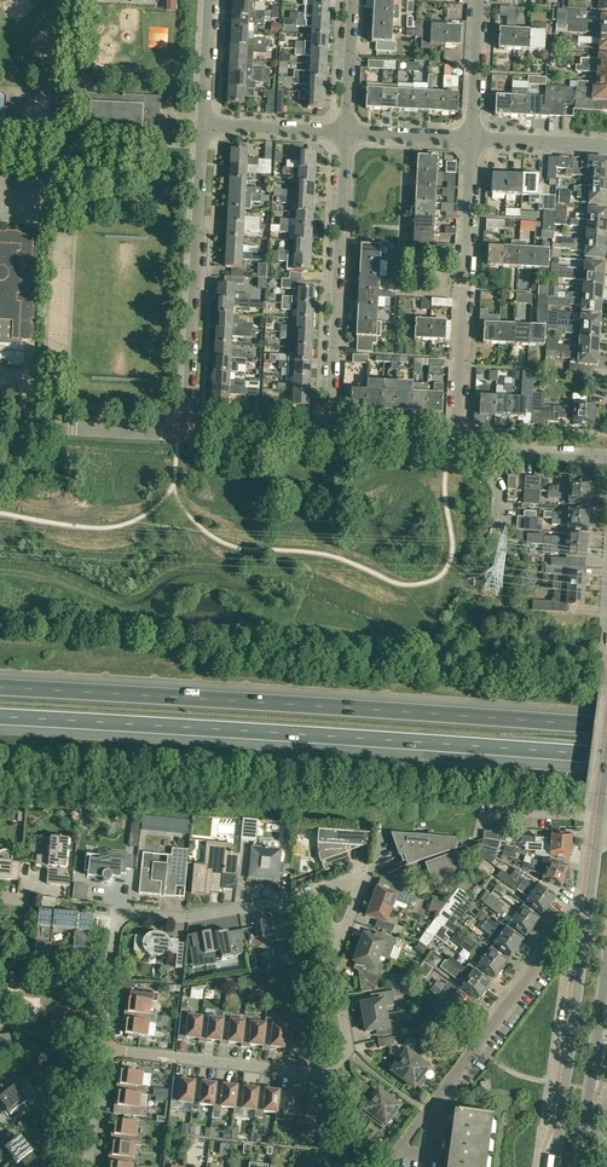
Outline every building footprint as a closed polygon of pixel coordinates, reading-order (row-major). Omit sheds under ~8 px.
[(166,10),(174,11),(175,0),(167,0),(166,10)] [(373,12),(393,12),(399,13),(399,6),(393,5),(394,0),(374,0),(373,12)] [(592,10),(597,10),(606,11),(606,0),(593,0),(592,10)] [(254,18),(264,18),(264,12),(255,11),(255,3),(249,3),(232,2),(232,17),(248,17),(254,18)] [(329,21),(329,7),(313,6),(305,5),(305,13),(290,12),(289,19),(296,20),(329,21)] [(399,13),(393,12),(373,12),(372,27),(392,28),(393,20),(399,20),(399,13)] [(601,16),(601,21),(566,19),(566,20),(566,25),(606,28),(606,16),(601,16)] [(232,17),(231,31),(247,32),(248,24),(248,17),(232,17)] [(566,33),(566,25),(566,20),(556,19),(556,25),(556,32),(566,33)] [(312,35),(328,36),(329,21),(296,20),(296,26),(312,27),(312,35)] [(430,45),(445,46),(446,26),(446,22),(416,21),(415,43),(418,43),(418,40),(421,41),(421,49),(430,49),(430,45)] [(279,23),(271,23),(271,32),(279,33),(279,23)] [(606,39),(606,28),(566,25),(566,33),(586,34),(586,32),(593,33),(593,38),(599,39),(606,39)] [(462,27),(446,26),(445,46),(461,47),(462,27)] [(391,43),(392,28),(372,27),(372,42),(376,42),(376,51),(396,52),(396,43),(391,43)] [(498,49),(514,49),(515,30),(499,29),(498,49)] [(514,49),(529,50),(530,31),(515,30),(514,49)] [(247,39),(247,32),(231,31),(230,45),(247,46),(266,47),(269,47),(270,41),(247,39)] [(545,32),(530,31),(529,50),(544,51),(545,32)] [(327,50),(328,36),(312,35),(311,43),(296,42),(295,48),(327,50)] [(599,39),(593,38),(578,37),(578,43),(599,44),(598,50),(606,51),(606,39),(599,39)] [(266,47),(247,46),(230,45),(230,60),(253,61),(253,53),(266,54),(266,47)] [(326,65),(327,50),(295,48),(295,55),(311,56),(310,64),(326,65)] [(580,66),(606,67),(606,55),(598,55),(598,60),(581,59),(580,66)] [(230,60),(229,74),(245,75),(261,76),(261,75),(270,76),(270,70),(252,69),(253,61),(230,60)] [(383,70),(384,62),(368,61),(368,69),(383,70)] [(383,70),(388,70),(395,70),(396,62),(384,62),(383,70)] [(278,73),(287,74),(288,63),(279,63),(278,73)] [(293,77),(310,78),(326,79),(326,65),(310,64),(310,71),(294,71),(293,77)] [(580,66),(576,66),(575,71),(597,73),(596,78),(606,78),(606,67),(580,66)] [(261,76),(245,75),(229,74),(228,89),(254,90),(255,82),(261,82),(261,76)] [(421,92),(413,92),(412,111),(427,112),(428,92),(429,75),(425,75),(424,82),(428,82),(427,86),(421,86),(421,92)] [(429,75),(428,92),(427,112),(442,113),(443,93),(432,93),(433,76),(429,75)] [(326,79),(310,78),(293,77),(293,84),(309,85),(309,93),(325,94),(326,79)] [(528,77),(528,82),(527,84),(536,85),(537,77),(528,77)] [(596,78),(596,83),(577,82),(577,88),(606,90),(606,78),(596,78)] [(382,84),(382,90),(381,110),(396,111),(397,91),(398,85),(382,84)] [(397,91),(396,111),(412,111),(413,92),(413,86),(398,85),(397,91)] [(577,88),(545,85),(544,98),(549,98),(557,98),(564,99),(563,105),(573,105),(573,99),(575,100),(575,109),(592,110),(605,111),(606,111),(606,90),(577,88)] [(254,90),(228,89),(228,103),(244,104),(244,97),(253,97),(254,90)] [(366,109),(381,110),(382,90),(367,89),(366,109)] [(510,116),(526,117),(527,98),(527,90),(512,89),(511,97),(510,116)] [(275,91),(264,90),(263,97),(267,98),(267,106),(274,106),(275,91)] [(291,91),(285,91),(278,91),(277,114),(284,114),(285,98),(290,98),(291,91)] [(325,94),(309,93),(299,92),(298,99),(309,100),(308,107),(324,108),(325,94)] [(84,93),(84,104),(90,104),(88,136),(142,138),(142,134),(159,135),(161,97),(99,94),(84,93)] [(443,93),(442,113),(458,114),(459,94),(443,93)] [(495,116),(510,116),(511,97),(496,96),(495,116)] [(527,98),(526,117),(548,119),(548,115),(549,98),(544,98),(543,97),(543,99),(527,98)] [(548,115),(556,116),(557,98),(549,98),(548,115)] [(266,106),(266,114),(274,114),(274,106),(267,106),(266,106)] [(231,149),(230,164),(271,166),(273,142),(266,142),(265,159),(259,159),(247,158),(247,150),(231,149)] [(287,167),(299,168),(315,169),(316,154),(300,153),(300,161),(287,160),(287,167)] [(418,156),(417,172),(437,173),(438,157),(418,156)] [(557,180),(558,168),(558,158),(549,157),(548,179),(556,180),(557,180)] [(573,162),(574,158),(558,157),(558,158),(558,168),(573,169),(573,162)] [(573,162),(573,169),(606,171),(606,160),(587,159),(587,163),(573,162)] [(446,173),(456,174),(457,163),(447,162),(446,173)] [(264,181),(265,181),(271,181),(271,166),(230,164),(230,178),(246,179),(246,172),(264,173),(264,181)] [(299,168),(287,167),(283,167),(282,175),(299,176),(298,182),(314,183),(315,169),(299,168)] [(573,169),(573,175),(585,176),(584,182),(590,182),(606,183),(606,171),(573,169)] [(437,173),(417,172),(416,187),(436,188),(437,173)] [(491,193),(507,194),(508,174),(492,173),(491,193)] [(508,174),(507,194),(522,195),(523,175),(508,174)] [(538,176),(523,175),(522,195),(529,196),(529,204),(539,204),(539,194),(540,194),(540,192),(537,192),(538,176)] [(246,188),(246,179),(230,178),(229,193),(261,195),(265,195),(265,190),(261,190),(261,189),(246,188)] [(313,198),(314,183),(298,182),(298,191),(282,190),(282,191),(273,191),(273,196),(276,196),(313,198)] [(590,182),(590,187),(570,185),(570,189),(568,189),(568,192),(606,194),(606,183),(590,182)] [(435,203),(436,188),(416,187),(415,202),(435,203)] [(568,192),(559,191),(558,204),(574,205),(574,198),(577,198),(589,199),(589,205),(602,205),(606,206),(606,205),(606,194),(568,192)] [(229,193),(228,207),(244,208),(250,209),(251,202),(260,202),(261,195),(229,193)] [(538,210),(543,210),(546,210),(555,211),(555,206),(556,195),(540,194),(539,194),(539,204),(538,210)] [(297,211),(313,212),(313,198),(276,196),(276,202),(281,202),(281,203),(297,204),(297,211)] [(415,202),(415,218),(434,219),(435,203),(415,202)] [(555,211),(554,216),(554,218),(566,219),(567,207),(555,206),(555,211)] [(244,217),(244,208),(228,207),(227,222),(259,224),(260,218),(244,217)] [(495,208),(486,208),(485,216),(495,216),(495,208)] [(576,220),(606,222),(606,217),(606,211),(606,210),(602,210),(588,210),(588,216),(576,215),(576,220)] [(296,220),(296,226),(312,227),(313,212),(297,211),(296,220)] [(434,234),(434,219),(415,218),(414,233),(434,234)] [(505,221),(485,220),(485,229),(504,230),(505,221)] [(605,227),(606,222),(576,220),(571,220),(570,226),(575,226),(587,227),(587,233),(605,234),(605,233),(606,233),(606,227),(605,227)] [(515,221),(505,221),(504,228),(514,229),(515,221)] [(259,224),(227,222),(227,236),(243,237),(243,231),(259,232),(259,230),(265,230),(265,224),(259,224)] [(280,225),(271,225),(270,232),(271,232),(289,233),(289,226),(280,225)] [(311,241),(312,227),(296,226),(295,240),(311,241)] [(32,339),(34,304),(31,304),(31,296),(34,296),(36,259),(33,259),(34,236),(22,236),(22,234),(0,233),(0,361),(8,362),(8,365),(24,365),(25,346),(22,346),(23,341),(32,342),(32,339)] [(434,234),(414,233),(413,248),(433,249),(434,234)] [(605,237),(605,234),(587,233),(586,241),(563,239),(562,245),(604,248),(604,243),(606,244),(606,237),(605,237)] [(242,246),(243,237),(227,236),(226,251),(242,252),(262,253),(263,250),(258,250),(258,247),(242,246)] [(310,256),(311,241),(295,240),(289,240),(288,248),(279,248),(279,254),(310,256)] [(484,241),(483,256),(488,257),(487,266),(503,267),(504,247),(495,247),(495,242),(484,241)] [(511,248),(504,247),(503,267),(518,268),(519,241),(511,241),(511,248)] [(519,241),(518,268),(533,269),(534,249),(526,249),(527,242),(519,241)] [(542,250),(534,249),(533,269),(548,270),(550,243),(543,242),(542,250)] [(361,245),(360,261),(380,262),(381,247),(381,246),(379,246),(361,245)] [(438,245),(437,253),(452,253),(452,245),(438,245)] [(604,252),(604,248),(562,245),(562,251),(585,253),(585,258),(598,259),(603,259),(603,258),(605,259),(605,252),(604,252)] [(262,253),(242,252),(226,251),(225,266),(241,267),(242,259),(264,261),(264,264),(267,264),(267,254),(262,253)] [(287,269),(294,269),(310,270),(310,256),(279,254),(279,260),(288,261),(287,269)] [(380,262),(360,261),(359,276),(380,277),(380,262)] [(603,264),(598,263),(585,262),(585,269),(560,267),(558,264),(552,264),(551,272),(602,276),(602,271),(604,271),(604,265),(603,264)] [(602,280),(602,276),(551,272),(550,285),(558,286),(559,279),(572,280),(584,281),(584,286),(601,287),(602,286),(603,286),(603,280),(602,280)] [(379,292),(380,277),(359,276),(358,291),(379,292)] [(258,289),(266,289),(266,279),(258,278),(258,289)] [(278,284),(273,279),(267,285),(272,290),(278,284)] [(296,289),(297,280),(290,280),(282,279),(281,289),(296,289)] [(218,285),(218,299),(249,301),(249,294),(234,294),(234,286),(218,285)] [(601,291),(601,287),(584,286),(583,294),(550,291),(549,297),(600,301),(601,297),(602,296),(603,292),(601,291)] [(282,302),(291,303),(298,303),(313,304),(314,290),(298,289),(298,297),(282,296),(282,302)] [(390,292),(379,292),(358,291),(358,306),(378,307),(378,298),(390,298),(390,292)] [(570,307),(570,305),(582,306),(582,312),(600,313),(600,312),(601,311),(602,307),(600,306),(600,301),(549,297),(549,305),(570,307)] [(452,308),(452,300),(431,298),(431,306),(452,308)] [(549,299),(538,298),(537,303),(536,321),(547,322),(548,311),(549,299)] [(218,299),(217,314),(233,315),(233,307),(249,308),(249,301),(218,299)] [(430,300),(422,300),(421,310),(429,310),(430,300)] [(313,319),(313,304),(298,303),(297,318),(313,319)] [(357,321),(377,322),(378,307),(358,306),(357,321)] [(557,326),(566,327),(598,329),(599,325),(600,323),(601,320),(599,319),(599,317),(581,316),(581,322),(569,321),(569,313),(548,311),(547,322),(547,326),(557,326)] [(239,315),(233,315),(217,314),(216,328),(252,330),(252,328),(248,328),(248,324),(239,324),(239,315)] [(312,333),(313,319),(297,318),(297,326),(280,325),(280,331),(312,333)] [(515,319),(515,325),(514,345),(529,345),(530,326),(520,325),(521,319),(515,319)] [(430,340),(431,321),(415,320),(414,339),(430,340)] [(379,322),(377,322),(357,321),(356,337),(358,337),(357,352),(372,353),(372,343),(375,344),(376,336),(377,336),(379,335),(379,322)] [(451,322),(431,321),(430,340),(450,341),(451,322)] [(483,343),(499,344),(500,324),(484,323),(483,343)] [(515,325),(500,324),(499,344),(514,345),(515,325)] [(530,326),(529,345),(544,346),(545,326),(536,326),(530,326)] [(580,334),(579,340),(598,341),(598,340),(599,339),(599,335),(598,334),(598,329),(566,327),(565,333),(568,334),(580,334)] [(252,330),(216,328),(215,343),(231,344),(232,337),(252,338),(252,330)] [(296,340),(295,347),(311,348),(312,333),(280,331),(280,339),(296,340)] [(546,351),(597,355),(597,350),(598,349),(599,345),(597,344),(598,341),(579,340),(579,348),(567,347),(567,346),(558,345),(558,339),(547,339),(546,351)] [(231,351),(231,344),(215,343),(214,357),(230,358),(254,359),(254,355),(246,355),(246,352),(231,351)] [(269,360),(277,360),(279,360),(289,361),(295,361),(310,362),(311,348),(295,347),(295,355),(269,354),(269,360)] [(596,360),(597,355),(546,351),(546,357),(561,357),(561,359),(578,360),(577,374),(592,375),(593,366),(596,367),(596,366),(598,365),(598,361),(596,360)] [(368,356),(353,355),(353,363),(368,364),(368,356)] [(40,366),(40,358),(33,357),(32,366),(40,366)] [(214,372),(230,373),(238,373),(238,366),(246,366),(246,363),(253,363),(254,359),(230,358),(214,357),(214,372)] [(429,367),(433,367),(444,368),(445,360),(429,359),(429,367)] [(289,361),(279,360),(277,360),(277,368),(287,368),(287,375),(294,376),(310,377),(310,362),(295,361),(289,361)] [(554,361),(545,361),(545,370),(554,370),(554,361)] [(497,371),(489,371),(489,379),(497,380),(497,371)] [(511,397),(510,417),(518,418),(526,418),(529,418),(530,410),(532,410),(533,394),(532,393),(532,383),(533,379),(533,373),(533,372),(522,371),(521,397),(511,397)] [(229,381),(230,373),(214,372),(213,386),(229,387),(259,388),(259,382),(229,381)] [(543,373),(533,373),(533,379),(532,383),(543,384),(543,379),(543,373)] [(309,391),(310,377),(294,376),(294,384),(277,383),(277,390),(293,390),(309,391)] [(367,380),(367,385),(365,410),(380,411),(382,381),(367,380)] [(382,381),(380,411),(396,411),(397,382),(386,381),(382,381)] [(412,383),(397,382),(396,411),(411,412),(412,387),(412,383)] [(350,409),(365,410),(367,385),(358,384),(358,389),(356,389),(356,384),(352,384),(351,389),(350,409)] [(434,393),(427,393),(426,413),(442,414),(443,384),(435,384),(434,393)] [(496,396),(495,416),(510,417),(511,397),(512,384),(505,384),(504,391),(507,391),(506,397),(496,396)] [(259,388),(229,387),(213,386),(212,401),(228,402),(229,395),(245,395),(245,393),(247,393),(247,403),(258,404),(259,388)] [(411,412),(426,413),(427,393),(419,392),(420,387),(412,387),(411,412)] [(308,406),(309,391),(293,390),(292,405),(308,406)] [(533,394),(532,410),(540,411),(540,412),(558,413),(595,415),(595,408),(594,408),(594,404),(574,403),(574,407),(559,406),(544,406),(544,394),(533,394)] [(481,395),(479,415),(495,416),(496,396),(481,395)] [(529,418),(529,424),(538,424),(538,427),(544,427),(544,421),(558,422),(558,419),(573,419),(573,424),(593,425),(593,420),(595,421),(595,415),(558,413),(540,412),(540,411),(532,410),(530,410),(529,418)] [(516,476),(508,475),(507,490),(515,490),(516,476)] [(533,491),(534,476),(525,476),(524,490),(533,491)] [(555,492),(558,492),(591,494),(591,488),(590,488),(590,483),(570,482),(570,487),(555,486),(555,492)] [(539,491),(526,491),(525,504),(538,505),(539,491)] [(591,500),(591,494),(558,492),(555,492),(548,492),(548,498),(569,499),(569,504),(589,505),(589,500),(591,500)] [(553,519),(590,521),(591,510),(569,509),(568,514),(553,513),(546,513),(545,518),(553,519)] [(590,521),(553,519),(545,518),(545,525),(552,525),(568,526),(567,531),(589,532),(590,521)] [(523,530),(535,530),(536,520),(524,520),(523,530)] [(551,545),(588,548),(589,541),(587,541),(587,536),(567,535),(567,540),(559,540),(559,538),(551,538),(543,537),(543,545),(551,545)] [(551,565),(569,566),(582,567),(582,558),(586,558),(586,553),(588,554),(588,548),(551,545),(543,545),(542,545),(541,553),(551,554),(558,554),(558,552),(566,553),(566,560),(551,559),(551,565)] [(559,590),(567,590),(584,591),(585,575),(568,574),(569,566),(551,565),(550,566),(545,566),(545,574),(560,575),(559,590)] [(583,606),(584,591),(567,590),(559,590),(559,591),(554,591),(554,598),(551,598),(551,602),(532,600),(532,611),(566,613),(567,605),(583,606)] [(141,831),(177,834),(179,820),(143,817),(141,831)] [(256,842),(259,820),(243,819),(241,840),(256,842)] [(131,823),(129,846),(137,847),(140,824),(131,823)] [(285,824),(284,839),(294,840),(295,825),(285,824)] [(297,826),(296,835),(304,835),(305,826),(297,826)] [(496,842),(500,842),(505,844),(506,828),(497,827),(496,842)] [(351,862),(347,852),(346,846),(361,847),(368,845),(369,834),(320,831),(319,844),(321,844),(321,851),(320,851),(320,852),(320,853),(321,854),(323,860),(321,861),(325,871),(351,862)] [(551,833),(552,832),(535,831),(535,844),(572,846),(572,839),(571,839),(571,834),(551,833)] [(455,848),(454,843),(456,843),(455,837),(391,833),(398,856),(400,856),(403,862),(409,860),(410,864),(407,865),(457,848),(457,847),(455,848)] [(65,876),(68,851),(72,851),(73,842),(69,842),(69,839),(61,838),(61,837),(59,837),(59,838),(51,837),(49,856),(37,855),(36,865),(49,867),(49,872),(47,871),(46,883),(69,886),(70,877),(65,876)] [(278,852),(274,849),(275,839),(260,838),(259,848),(255,850),(251,854),(250,871),(252,876),(256,879),(260,879),(262,877),(265,878),(267,880),(271,880),(276,878),(279,874),(280,857),(278,852)] [(495,841),(483,839),(482,845),(493,848),(495,841)] [(209,890),(211,890),(222,891),(223,876),(237,877),(239,854),(233,853),(233,851),(232,851),(232,844),(206,841),(204,865),(194,864),(195,863),(194,863),(193,863),(193,864),(194,864),(191,890),(191,893),(204,894),(205,888),(209,888),(209,890)] [(528,851),(534,851),(534,849),(550,850),(550,855),(570,856),(570,851),(572,852),(572,846),(535,844),(532,844),(526,844),(526,848),(526,849),(526,850),(527,850),(527,851),(528,851)] [(493,848),(482,845),(480,852),(485,856),(486,853),(495,859),(498,850),(493,848)] [(139,893),(160,895),(160,893),(164,893),(164,896),(174,897),(177,872),(186,873),(185,877),(186,877),(189,850),(172,848),(172,855),(168,855),(167,865),(152,864),(152,870),(141,869),(139,893)] [(512,849),(505,848),(504,856),(510,857),(512,849)] [(87,854),(84,871),(88,871),(87,876),(102,878),(102,879),(102,880),(103,881),(104,882),(106,882),(107,882),(108,882),(109,882),(110,881),(111,880),(111,879),(111,878),(111,877),(120,878),(121,873),(125,874),(126,869),(131,870),(133,855),(108,852),(108,849),(98,850),(99,856),(87,854)] [(19,881),(20,862),(12,861),(12,859),(12,857),(12,856),(12,855),(11,854),(10,853),(9,852),(8,851),(7,851),(6,850),(5,850),(3,850),(2,851),(1,851),(0,852),(0,879),(19,881)] [(433,886),(440,883),(462,875),(458,851),(425,863),(425,864),(428,863),(436,884),(433,885),(433,886)] [(480,852),(479,854),(492,863),(495,859),(486,853),(485,856),(480,852)] [(541,863),(533,860),(531,865),(566,878),(568,872),(567,872),(569,868),(549,860),(543,859),(541,863)] [(300,871),(300,864),(293,863),(292,871),(300,871)] [(531,865),(529,870),(544,876),(542,880),(561,887),(563,883),(564,883),(566,878),(531,865)] [(550,906),(510,876),(501,870),(496,877),(509,886),(515,890),(516,889),(529,898),(526,902),(542,914),(545,910),(546,911),(550,906)] [(514,871),(510,876),(550,906),(553,901),(552,900),(555,897),(539,884),(536,888),(524,879),(522,881),(520,879),(521,876),(514,871)] [(466,877),(458,888),(465,893),(472,884),(473,884),(474,882),(466,877)] [(74,884),(72,898),(87,900),(89,886),(74,884)] [(376,887),(371,902),(393,910),(396,901),(410,907),(415,895),(393,886),(391,893),(376,887)] [(458,888),(450,898),(459,905),(465,898),(464,898),(465,896),(464,896),(466,894),(465,893),(458,888)] [(504,896),(503,895),(495,889),(490,895),(534,928),(538,923),(536,922),(539,919),(523,906),(520,910),(503,897),(504,896)] [(490,895),(486,900),(484,903),(526,936),(529,932),(530,933),(534,928),(490,895)] [(100,905),(40,897),(34,955),(50,957),(53,928),(75,931),(72,959),(88,961),(93,917),(78,915),(78,914),(57,913),(53,912),(55,899),(100,905)] [(452,916),(459,905),(450,898),(442,909),(452,916)] [(387,923),(393,910),(371,902),(366,916),(380,921),(378,928),(392,933),(395,926),(387,923)] [(442,909),(435,919),(444,926),(452,916),(442,909)] [(481,909),(476,916),(483,922),(489,915),(481,909)] [(498,921),(495,924),(487,918),(484,923),(518,949),(521,944),(520,943),(523,940),(498,921)] [(282,922),(274,923),(273,921),(273,920),(273,919),(260,921),(260,923),(262,938),(264,938),(264,939),(265,940),(265,941),(266,942),(267,943),(268,943),(270,943),(276,942),(276,943),(277,942),(280,958),(297,954),(295,941),(296,941),(294,931),(292,921),(283,923),(282,922)] [(448,929),(444,926),(435,919),(427,930),(435,936),(445,944),(449,938),(444,934),(448,929)] [(480,928),(490,936),(487,939),(510,957),(513,953),(514,954),(518,949),(484,923),(480,928)] [(427,947),(435,936),(427,930),(419,941),(427,947)] [(216,964),(214,953),(220,952),(222,959),(232,957),(232,956),(239,954),(246,953),(244,941),(237,942),(230,944),(228,932),(228,931),(211,933),(211,931),(201,933),(187,935),(193,968),(216,964)] [(161,934),(155,933),(153,933),(152,933),(151,934),(149,934),(147,936),(146,937),(135,936),(134,950),(144,951),(145,952),(146,953),(147,954),(150,956),(152,956),(152,957),(155,957),(156,957),(158,957),(159,957),(160,957),(163,955),(165,955),(167,953),(177,954),(179,940),(168,939),(167,938),(166,937),(165,936),(163,935),(162,934),(161,934)] [(391,953),(396,939),(381,933),(378,940),(373,938),(368,936),(364,935),(361,941),(359,947),(359,948),(355,947),(355,946),(355,947),(379,956),(389,960),(391,953)] [(463,941),(502,970),(506,965),(505,964),(508,961),(491,948),(488,951),(467,935),(463,941)] [(419,941),(414,948),(422,954),(427,947),(419,941)] [(460,945),(472,954),(469,958),(478,965),(494,978),(497,974),(499,975),(502,970),(463,941),(460,945)] [(353,961),(355,962),(368,967),(365,974),(379,979),(384,965),(377,963),(379,956),(355,947),(358,948),(356,955),(353,961)] [(184,957),(177,957),(176,967),(183,968),(184,957)] [(452,959),(449,963),(486,992),(490,987),(489,986),(492,982),(468,964),(465,968),(452,959)] [(425,962),(417,972),(425,979),(433,968),(425,962)] [(486,992),(449,963),(447,962),(442,968),(449,974),(451,972),(465,983),(462,987),(479,999),(482,996),(483,997),(486,992)] [(300,972),(293,973),(294,980),(301,979),(300,972)] [(262,977),(258,978),(249,979),(250,987),(257,986),(258,989),(264,988),(262,977)] [(281,977),(280,985),(289,985),(290,978),(281,977)] [(363,980),(359,979),(362,992),(370,991),(375,990),(376,986),(363,980)] [(229,980),(228,987),(237,988),(238,981),(229,980)] [(435,986),(442,991),(471,1013),(475,1008),(473,1007),(476,1003),(448,982),(445,986),(438,981),(435,986)] [(225,993),(225,991),(226,984),(216,983),(215,983),(214,992),(225,993)] [(462,1020),(463,1021),(466,1017),(467,1018),(471,1013),(442,991),(435,986),(431,991),(438,996),(443,999),(439,1004),(446,1009),(438,1020),(444,1025),(454,1025),(456,1027),(462,1020)] [(125,1011),(125,1012),(156,1015),(149,1014),(151,1002),(157,1002),(158,994),(127,990),(126,999),(129,999),(127,1012),(125,1011)] [(359,1018),(360,1018),(385,1014),(384,1007),(394,1005),(391,991),(375,994),(376,1001),(361,1004),(363,1017),(359,1018)] [(199,1042),(202,1017),(189,1016),(190,1009),(181,1008),(177,1040),(186,1041),(187,1038),(199,1039),(199,1042)] [(155,1024),(156,1015),(125,1012),(124,1020),(126,1021),(125,1034),(128,1034),(127,1037),(137,1038),(138,1035),(147,1036),(148,1023),(155,1024)] [(381,1029),(382,1036),(399,1033),(396,1019),(387,1021),(385,1014),(360,1018),(360,1019),(363,1018),(366,1032),(381,1029)] [(241,1047),(245,1015),(244,1015),(244,1022),(223,1020),(220,1044),(229,1045),(229,1042),(241,1044),(241,1047)] [(262,1049),(266,1018),(265,1024),(252,1023),(253,1016),(245,1015),(241,1047),(250,1048),(250,1045),(262,1046),(262,1049)] [(223,1020),(207,1018),(202,1017),(199,1042),(207,1043),(208,1040),(220,1041),(220,1044),(223,1020)] [(284,1052),(286,1027),(273,1025),(274,1019),(266,1018),(262,1049),(271,1050),(271,1047),(284,1049),(283,1051),(284,1052)] [(286,1027),(284,1052),(292,1052),(292,1050),(305,1051),(308,1029),(286,1027)] [(431,1030),(437,1035),(443,1039),(447,1034),(440,1028),(431,1030)] [(11,1042),(10,1034),(0,1035),(0,1048),(12,1046),(11,1042)] [(378,1040),(379,1048),(395,1045),(393,1037),(378,1040)] [(394,1069),(392,1071),(403,1079),(420,1056),(409,1048),(400,1060),(395,1057),(389,1065),(394,1069)] [(420,1056),(403,1079),(414,1087),(415,1085),(420,1089),(426,1080),(422,1076),(431,1065),(420,1056)] [(116,1092),(147,1095),(148,1087),(141,1086),(143,1073),(121,1071),(119,1084),(117,1083),(116,1092)] [(191,1110),(195,1079),(194,1079),(194,1082),(182,1080),(182,1077),(173,1076),(171,1101),(192,1104),(191,1110)] [(203,1080),(195,1079),(191,1110),(199,1111),(200,1105),(213,1106),(212,1112),(216,1081),(215,1084),(203,1083),(203,1080)] [(224,1082),(216,1081),(212,1112),(221,1113),(221,1107),(234,1108),(233,1115),(234,1115),(237,1084),(237,1083),(236,1086),(224,1085),(224,1082)] [(490,1088),(489,1081),(480,1083),(481,1089),(490,1088)] [(42,1082),(34,1089),(41,1097),(48,1090),(42,1082)] [(255,1117),(258,1086),(258,1089),(245,1087),(246,1084),(237,1084),(234,1115),(242,1116),(243,1109),(255,1111),(254,1117),(255,1117)] [(343,1103),(354,1102),(351,1106),(361,1113),(370,1101),(365,1097),(370,1091),(362,1085),(341,1088),(343,1103)] [(267,1087),(258,1086),(255,1117),(263,1118),(264,1112),(276,1113),(276,1120),(279,1088),(279,1091),(266,1090),(267,1087)] [(6,1093),(0,1098),(0,1102),(10,1115),(26,1102),(13,1087),(6,1093)] [(288,1089),(279,1088),(276,1120),(284,1120),(285,1114),(297,1115),(297,1122),(301,1091),(300,1091),(300,1093),(288,1092),(288,1089)] [(169,1090),(162,1089),(161,1097),(169,1097),(169,1090)] [(376,1092),(372,1089),(370,1091),(365,1097),(370,1101),(361,1113),(372,1121),(389,1098),(378,1090),(376,1092)] [(301,1091),(297,1122),(305,1123),(306,1116),(319,1118),(322,1096),(309,1094),(309,1092),(301,1091)] [(145,1117),(147,1096),(147,1095),(116,1092),(118,1092),(117,1105),(114,1104),(113,1113),(145,1117)] [(399,1106),(389,1098),(372,1121),(383,1129),(392,1117),(396,1120),(403,1112),(398,1108),(399,1106)] [(486,1153),(487,1154),(487,1152),(483,1152),(488,1135),(489,1135),(489,1134),(486,1134),(491,1117),(492,1117),(492,1116),(457,1111),(457,1113),(454,1112),(447,1163),(446,1166),(482,1166),(486,1153)] [(111,1133),(110,1142),(141,1145),(149,1146),(149,1141),(142,1140),(142,1137),(136,1137),(137,1123),(115,1121),(114,1134),(111,1133)] [(189,1127),(182,1126),(181,1134),(189,1134),(189,1127)] [(201,1127),(190,1126),(190,1135),(200,1136),(201,1127)] [(223,1131),(223,1138),(230,1139),(231,1132),(223,1131)] [(44,1149),(51,1143),(45,1135),(37,1141),(44,1149)] [(5,1149),(17,1164),(32,1152),(20,1136),(5,1149)] [(188,1138),(181,1137),(179,1149),(187,1150),(188,1138)] [(294,1139),(285,1137),(284,1145),(293,1147),(294,1139)] [(320,1141),(319,1148),(332,1149),(333,1149),(332,1142),(320,1141)] [(108,1163),(132,1166),(135,1145),(141,1146),(141,1145),(110,1142),(113,1143),(111,1155),(109,1155),(108,1163)] [(252,1145),(244,1144),(243,1154),(251,1154),(252,1145)] [(361,1145),(353,1147),(355,1162),(364,1161),(361,1145)]
